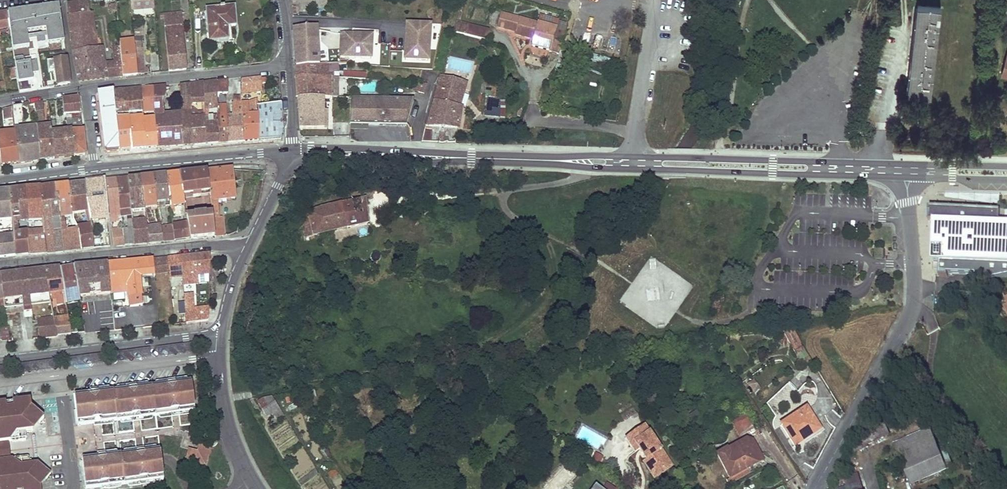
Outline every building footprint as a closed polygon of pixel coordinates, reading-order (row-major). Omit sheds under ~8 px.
[(131,11),(154,9),(153,0),(130,0),(131,11)] [(89,14),(87,2),(67,4),(69,17),(89,14)] [(9,10),(13,48),(30,46),(29,37),(46,35),(47,44),(64,42),(59,4),(9,10)] [(918,5),(908,93),(931,95),(941,8),(918,5)] [(227,28),(226,21),(232,20),(231,8),(206,10),(209,42),(210,42),(210,43),(220,42),(220,41),(228,40),(227,28)] [(236,27),(234,8),(231,8),(232,20),(226,21),(227,28),(236,27)] [(8,13),(0,14),(0,25),(9,23),(8,13)] [(181,25),(180,13),(164,14),(164,19),(165,28),(182,26),(181,25)] [(90,26),(89,14),(69,17),(70,28),(90,26)] [(555,29),(538,24),(501,14),(497,26),(511,30),(511,28),(516,30),(516,31),(515,34),(531,38),(532,33),(535,34),(534,39),(532,46),(559,54),(561,47),(565,32),(562,31),(555,29)] [(557,22),(558,21),(541,16),(538,24),(555,29),(557,22)] [(465,35),(467,25),(456,22),(453,32),(465,35)] [(562,31),(564,24),(557,22),(555,29),(562,31)] [(407,25),(405,60),(428,61),(430,26),(407,25)] [(471,37),(473,27),(467,25),(465,35),(471,37)] [(105,65),(102,49),(94,50),(92,38),(95,38),(93,26),(90,26),(70,28),(75,63),(79,82),(107,78),(105,65)] [(186,69),(182,26),(165,28),(169,71),(186,69)] [(490,39),(488,31),(473,27),(471,37),(489,42),(490,39)] [(319,65),(317,28),(294,29),(296,67),(319,65)] [(371,59),(372,36),(341,35),(340,57),(371,59)] [(135,52),(134,42),(120,43),(120,47),(121,56),(123,77),(137,75),(135,55),(135,52)] [(121,56),(120,47),(112,48),(113,57),(121,56)] [(145,68),(144,54),(135,55),(137,75),(145,74),(145,68)] [(123,77),(121,56),(113,57),(114,63),(105,65),(107,78),(123,77)] [(70,83),(66,59),(47,62),(49,73),(56,72),(58,85),(70,83)] [(333,77),(332,71),(337,71),(337,64),(319,65),(296,67),(297,76),(330,77),(333,77)] [(33,89),(30,70),(20,71),(20,68),(15,68),(17,79),(19,91),(33,89)] [(330,97),(330,77),(297,76),(298,97),(324,97),(330,97)] [(459,106),(466,82),(441,76),(428,125),(458,128),(462,107),(459,106)] [(338,97),(338,77),(333,77),(330,77),(330,97),(338,97)] [(261,83),(266,83),(265,78),(241,80),(241,89),(251,88),(251,92),(262,91),(261,83)] [(228,94),(228,81),(217,82),(217,93),(228,94)] [(217,93),(217,82),(203,83),(204,104),(204,110),(217,108),(218,105),(217,93)] [(204,104),(203,83),(191,85),(191,104),(204,104)] [(424,94),(426,84),(416,83),(414,92),(424,94)] [(191,145),(191,118),(191,108),(191,104),(191,85),(180,86),(181,114),(181,130),(182,146),(191,145)] [(164,114),(164,104),(166,95),(166,88),(153,89),(155,112),(154,112),(155,114),(164,114)] [(155,112),(153,89),(142,90),(143,112),(143,113),(154,112),(155,112)] [(143,112),(142,90),(128,91),(129,113),(129,118),(132,149),(146,148),(144,137),(143,119),(143,117),(136,118),(136,113),(143,112)] [(129,113),(128,91),(113,92),(115,114),(129,113)] [(115,114),(113,92),(98,93),(98,94),(99,102),(105,150),(106,152),(108,152),(119,151),(116,119),(115,114)] [(327,129),(327,111),(324,111),(324,97),(298,97),(298,107),(299,107),(300,110),(299,110),(300,129),(327,129)] [(81,114),(79,98),(63,99),(63,105),(64,115),(67,115),(81,114)] [(499,117),(500,100),(488,98),(485,115),(499,117)] [(406,127),(413,101),(351,99),(350,125),(406,127)] [(259,140),(258,106),(257,100),(248,103),(241,103),(234,104),(232,104),(232,116),(243,115),(243,142),(259,140)] [(43,121),(41,103),(34,104),(37,122),(43,121)] [(283,136),(281,104),(258,106),(259,140),(281,139),(283,136)] [(227,116),(227,105),(222,106),(218,105),(217,108),(218,117),(218,131),(218,143),(228,143),(227,116)] [(23,119),(21,106),(12,108),(14,123),(18,122),(22,122),(23,119)] [(14,123),(12,108),(4,109),(5,124),(14,123)] [(205,118),(205,117),(197,118),(196,112),(196,111),(193,108),(191,108),(191,118),(191,145),(205,144),(205,118)] [(218,117),(217,108),(204,110),(204,112),(205,117),(205,118),(218,117)] [(82,130),(81,114),(67,115),(69,131),(71,131),(82,130)] [(181,130),(181,114),(165,116),(165,118),(155,118),(157,147),(182,146),(181,130)] [(243,142),(243,115),(232,116),(227,116),(228,143),(243,142)] [(218,131),(218,117),(205,118),(205,144),(218,143),(218,131)] [(132,149),(129,118),(116,119),(119,151),(132,149)] [(157,147),(155,118),(143,119),(144,137),(146,148),(157,147)] [(54,158),(51,133),(51,128),(51,127),(44,127),(37,128),(40,160),(54,158)] [(40,160),(37,128),(18,130),(15,130),(15,133),(18,163),(40,160)] [(86,155),(82,130),(71,131),(74,156),(86,155)] [(430,142),(432,131),(424,130),(422,142),(430,142)] [(74,156),(71,131),(69,131),(60,132),(51,133),(54,158),(74,156)] [(15,133),(6,133),(0,134),(0,162),(0,166),(18,163),(15,133)] [(231,169),(208,171),(210,192),(211,201),(216,200),(235,198),(231,169)] [(210,192),(208,171),(179,174),(183,195),(193,194),(193,197),(201,196),(201,193),(210,192)] [(179,174),(166,175),(170,206),(185,205),(183,195),(179,174)] [(166,175),(152,176),(157,207),(170,206),(166,175)] [(152,176),(140,178),(144,208),(157,207),(152,176)] [(140,178),(128,179),(131,211),(145,210),(144,208),(140,178)] [(128,179),(117,180),(121,216),(127,215),(128,220),(127,220),(128,229),(123,229),(124,245),(135,244),(133,221),(131,211),(128,179)] [(117,180),(106,182),(110,221),(119,220),(118,216),(121,216),(117,180)] [(85,184),(91,220),(99,219),(100,224),(107,224),(103,182),(85,184)] [(69,185),(73,214),(85,212),(88,225),(76,227),(78,231),(79,233),(81,249),(93,248),(91,220),(85,184),(69,185)] [(55,187),(64,251),(81,249),(79,233),(78,231),(66,232),(64,217),(73,216),(73,214),(69,185),(55,187)] [(40,188),(42,204),(50,203),(56,252),(64,251),(55,187),(40,188)] [(25,190),(27,218),(27,229),(29,254),(56,252),(50,203),(42,204),(40,188),(25,190)] [(9,192),(12,220),(12,222),(15,221),(14,219),(27,218),(25,190),(9,192)] [(12,220),(9,192),(0,193),(0,221),(12,220)] [(365,199),(310,211),(315,234),(370,222),(365,199)] [(217,205),(211,206),(212,209),(215,237),(223,236),(221,217),(218,217),(217,205)] [(934,221),(932,262),(940,262),(939,277),(948,277),(948,274),(975,275),(978,275),(984,274),(985,281),(1006,276),(1006,223),(1000,223),(1000,209),(928,207),(928,221),(934,221)] [(195,211),(186,212),(188,223),(190,238),(215,237),(212,209),(204,210),(204,214),(196,215),(195,211)] [(146,220),(133,221),(135,244),(149,243),(146,224),(146,220)] [(188,223),(173,226),(175,240),(190,238),(188,223)] [(161,225),(151,226),(150,224),(146,224),(149,243),(163,242),(161,226),(161,225)] [(172,225),(161,226),(163,242),(175,240),(173,226),(172,225)] [(122,228),(112,229),(114,246),(124,245),(123,229),(122,228)] [(13,236),(15,256),(29,254),(27,229),(18,230),(18,234),(13,234),(13,236)] [(15,256),(13,236),(0,238),(0,258),(15,256)] [(210,254),(180,257),(182,277),(183,285),(188,285),(187,276),(198,275),(210,274),(210,254)] [(168,258),(169,272),(171,283),(174,283),(174,278),(182,277),(180,257),(168,258)] [(153,260),(154,273),(169,272),(168,258),(153,260)] [(129,293),(130,307),(142,305),(139,276),(154,274),(154,273),(153,260),(108,264),(111,294),(129,293)] [(74,268),(79,297),(111,294),(108,264),(74,267),(74,268)] [(44,270),(50,300),(57,299),(58,304),(66,302),(61,272),(61,271),(60,268),(44,269),(44,270)] [(66,302),(66,304),(80,302),(79,297),(74,268),(63,270),(64,272),(61,272),(66,302)] [(44,270),(26,271),(27,275),(24,276),(24,272),(21,272),(21,276),(18,276),(18,272),(0,274),(0,275),(5,307),(23,306),(24,312),(32,311),(31,305),(51,302),(50,300),(44,270)] [(978,275),(975,275),(977,283),(985,281),(984,274),(978,275)] [(187,276),(188,285),(199,284),(198,275),(187,276)] [(184,298),(186,323),(206,321),(208,321),(209,318),(209,309),(195,310),(194,297),(184,298)] [(54,319),(55,327),(57,335),(71,333),(68,317),(54,319)] [(39,320),(40,328),(55,327),(54,319),(39,320)] [(39,328),(40,338),(56,336),(57,336),(55,327),(40,328),(39,328)] [(811,360),(792,328),(782,329),(771,330),(773,336),(779,334),(783,343),(788,340),(803,364),(811,360)] [(469,372),(466,361),(448,366),(451,377),(469,372)] [(497,379),(487,368),(481,374),(491,385),(497,379)] [(483,393),(491,385),(481,374),(473,382),(483,393)] [(78,425),(194,411),(191,381),(74,395),(78,425)] [(759,387),(755,381),(750,384),(755,390),(759,387)] [(776,415),(798,394),(789,383),(766,404),(776,415)] [(279,408),(272,397),(264,398),(258,402),(267,416),(272,413),(279,408)] [(0,404),(0,443),(9,442),(26,440),(25,432),(33,431),(30,408),(29,400),(0,404)] [(33,431),(43,418),(30,408),(33,431)] [(277,420),(284,416),(279,408),(272,413),(277,420)] [(820,430),(806,409),(781,425),(795,446),(805,440),(807,442),(821,432),(819,430),(820,430)] [(730,424),(739,436),(753,426),(743,413),(730,424)] [(852,444),(857,453),(869,447),(868,445),(889,435),(884,423),(885,422),(883,418),(874,423),(876,428),(865,433),(868,440),(860,444),(858,441),(852,444)] [(644,452),(642,454),(646,460),(651,467),(656,463),(661,469),(670,462),(644,425),(625,439),(635,453),(639,450),(641,449),(644,452)] [(930,430),(894,445),(911,486),(946,471),(930,430)] [(730,478),(726,480),(729,484),(765,464),(752,441),(750,439),(748,439),(746,439),(744,440),(757,463),(730,478)] [(695,440),(686,446),(691,453),(699,447),(695,440)] [(717,455),(730,478),(757,463),(744,440),(717,455)] [(0,443),(0,461),(11,459),(10,450),(9,442),(0,443)] [(197,452),(189,449),(185,461),(205,467),(211,446),(199,443),(197,452)] [(161,458),(160,449),(82,458),(86,488),(164,480),(161,458)] [(331,455),(327,449),(323,452),(327,458),(331,455)] [(603,457),(596,451),(592,456),(599,463),(603,457)] [(40,488),(37,464),(29,465),(29,457),(11,459),(0,461),(0,488),(40,488)] [(672,466),(670,462),(661,469),(656,463),(651,467),(646,460),(643,462),(654,478),(672,466)] [(37,464),(40,488),(50,474),(37,464)] [(857,475),(844,479),(846,487),(840,488),(862,488),(857,475)] [(357,482),(353,476),(348,479),(352,485),(357,482)]
